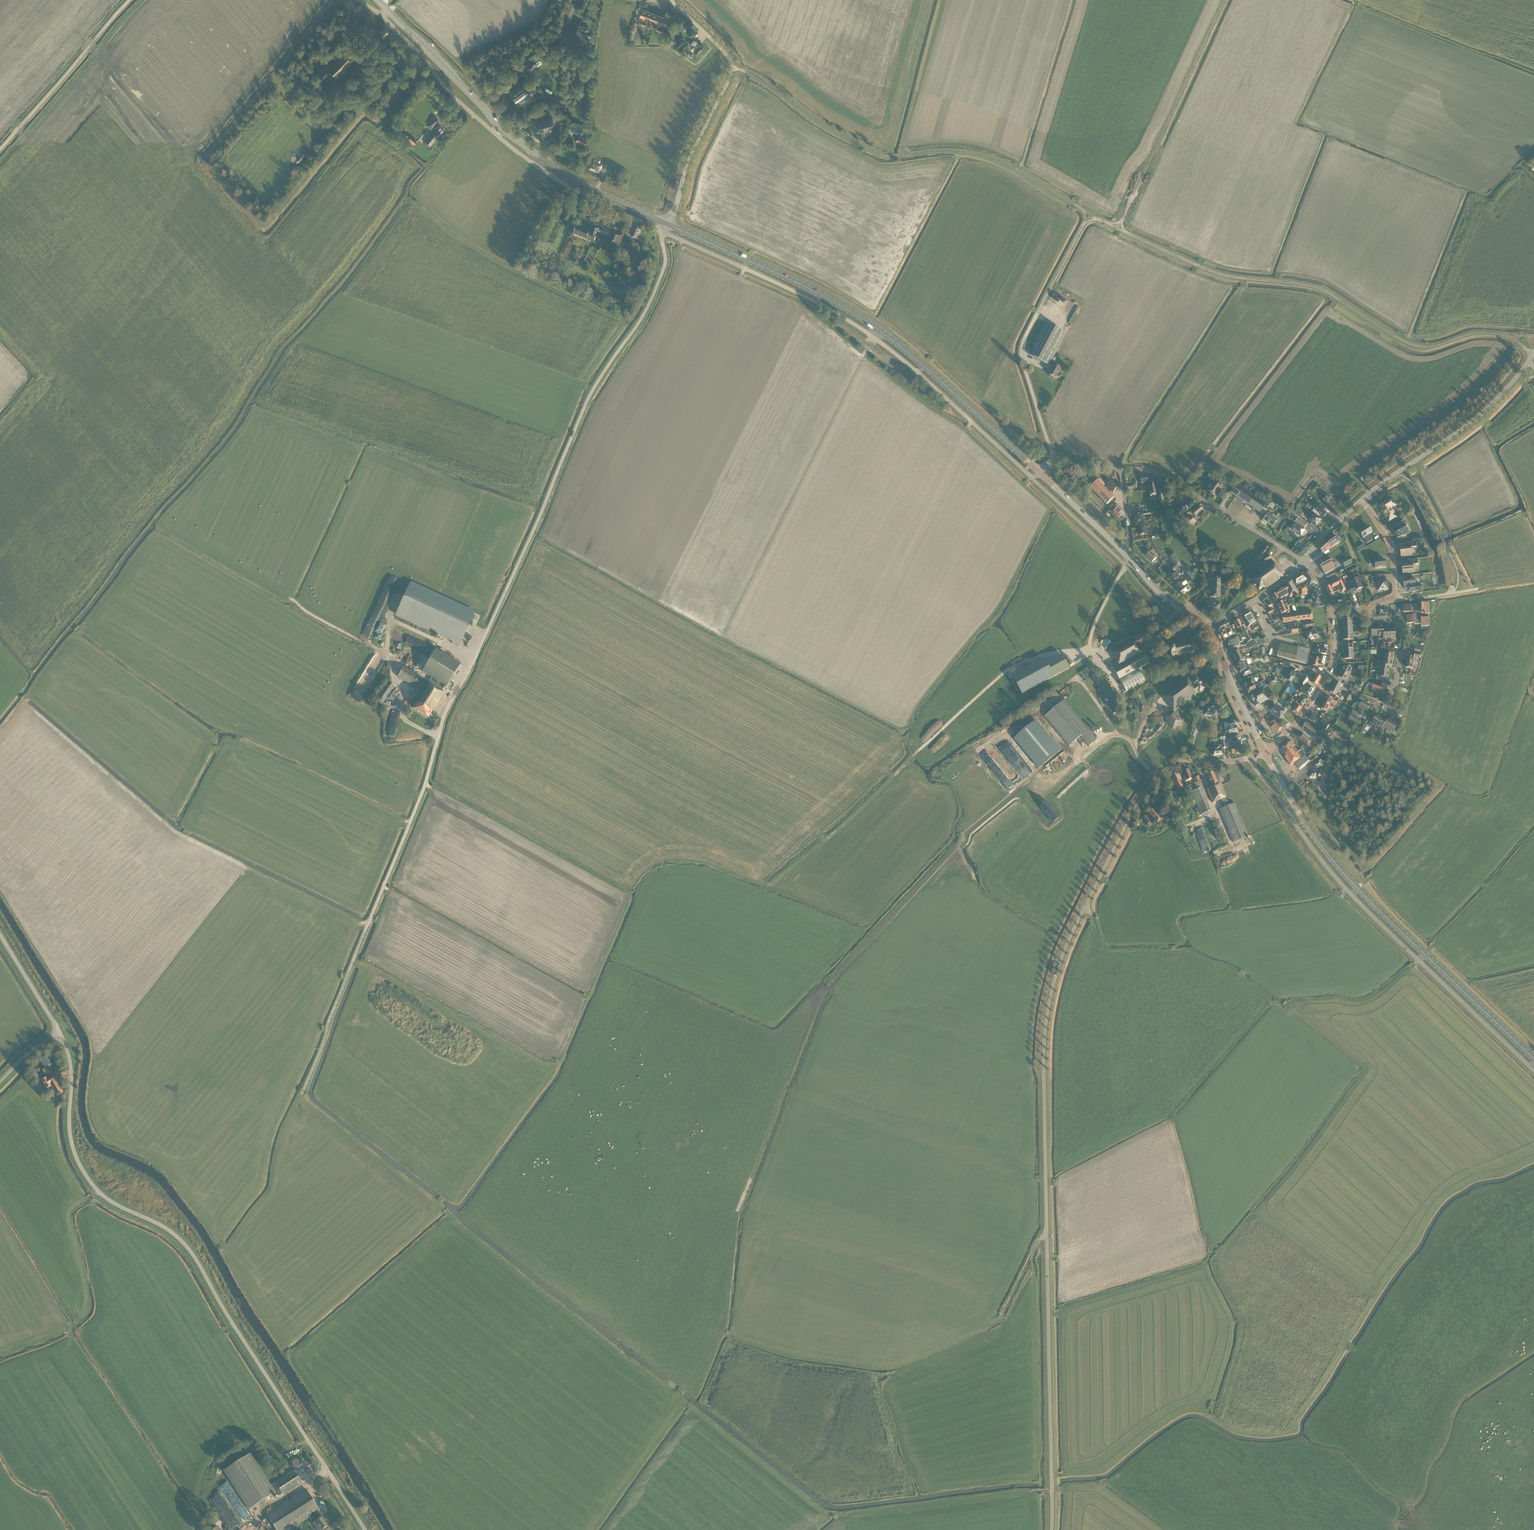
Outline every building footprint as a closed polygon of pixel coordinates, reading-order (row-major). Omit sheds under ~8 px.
[(644,19),(645,19),(646,19),(649,12),(643,10),(640,17),(644,18),(643,20),(644,20),(644,19)] [(654,14),(649,12),(646,19),(651,21),(650,22),(651,22),(651,21),(654,14)] [(654,14),(651,21),(651,22),(652,23),(652,21),(657,23),(659,16),(654,14)] [(662,25),(661,25),(661,26),(662,27),(663,25),(666,27),(669,19),(665,18),(662,25)] [(576,23),(574,28),(581,32),(581,31),(586,33),(588,28),(576,23)] [(383,35),(388,31),(385,27),(380,31),(383,35)] [(581,32),(574,28),(572,34),(584,39),(586,34),(581,32)] [(697,55),(704,48),(696,41),(697,41),(692,37),(689,34),(685,40),(688,42),(689,41),(693,45),(694,44),(698,47),(697,49),(694,47),(691,50),(697,55)] [(530,69),(538,63),(535,59),(527,65),(530,69)] [(364,66),(359,61),(349,71),(354,76),(364,66)] [(530,95),(533,92),(530,88),(527,91),(523,86),(521,86),(511,93),(514,97),(513,97),(515,100),(516,99),(519,103),(530,95)] [(435,127),(434,125),(438,121),(433,117),(428,124),(429,125),(427,126),(432,130),(430,133),(431,133),(425,141),(430,145),(435,138),(436,139),(440,134),(434,129),(435,127)] [(539,121),(539,122),(534,123),(535,125),(536,128),(536,130),(541,129),(541,130),(542,129),(541,129),(544,128),(545,129),(545,128),(548,127),(548,128),(549,128),(548,127),(552,126),(552,127),(552,126),(554,124),(554,123),(553,121),(554,120),(553,120),(550,119),(551,119),(550,118),(550,119),(547,120),(547,119),(546,119),(546,120),(543,121),(543,120),(542,120),(543,121),(539,122),(539,121)] [(574,127),(571,125),(569,130),(577,135),(579,130),(577,128),(578,127),(575,125),(574,127)] [(575,141),(584,146),(587,139),(581,136),(583,133),(584,132),(581,130),(579,135),(575,141)] [(415,144),(418,140),(411,135),(408,139),(415,144)] [(296,159),(300,162),(305,155),(301,152),(296,159)] [(590,170),(598,174),(602,167),(598,165),(600,162),(595,160),(594,163),(590,170)] [(574,236),(594,243),(599,229),(595,227),(592,235),(576,229),(574,236)] [(637,240),(641,229),(635,227),(631,238),(631,237),(629,241),(633,242),(634,239),(637,240)] [(617,253),(624,234),(613,231),(612,235),(610,234),(605,249),(617,253)] [(1036,343),(1029,356),(1048,366),(1053,368),(1050,376),(1056,379),(1061,369),(1057,367),(1058,364),(1052,361),(1066,334),(1045,323),(1035,342),(1036,343)] [(1156,484),(1157,490),(1157,495),(1158,495),(1158,499),(1159,499),(1159,504),(1164,503),(1162,493),(1163,493),(1163,489),(1161,490),(1160,484),(1160,478),(1155,479),(1156,484)] [(1113,502),(1115,501),(1115,500),(1114,498),(1110,493),(1105,489),(1103,487),(1097,481),(1090,488),(1107,505),(1111,501),(1112,502),(1113,502)] [(1106,486),(1107,487),(1105,489),(1110,493),(1112,492),(1113,493),(1118,488),(1111,482),(1106,486)] [(1209,491),(1215,495),(1222,484),(1220,483),(1218,486),(1214,484),(1209,491)] [(1155,484),(1148,485),(1150,496),(1157,495),(1155,484)] [(1236,484),(1230,494),(1260,514),(1264,508),(1266,504),(1263,502),(1236,484)] [(1328,504),(1332,507),(1336,503),(1333,500),(1334,500),(1327,494),(1322,500),(1327,504),(1328,504)] [(1390,522),(1396,518),(1394,514),(1393,507),(1394,507),(1394,505),(1395,504),(1394,503),(1393,502),(1392,501),(1391,501),(1390,500),(1389,501),(1380,506),(1380,507),(1386,518),(1387,518),(1390,522)] [(1177,520),(1195,503),(1193,501),(1185,508),(1184,506),(1173,516),(1177,520)] [(1114,512),(1112,513),(1121,522),(1122,523),(1124,521),(1123,520),(1124,519),(1119,514),(1122,511),(1117,505),(1113,509),(1112,510),(1114,512)] [(1326,509),(1320,505),(1313,513),(1317,516),(1319,515),(1323,518),(1326,513),(1324,511),(1326,509)] [(1200,507),(1192,513),(1195,517),(1203,510),(1200,507)] [(1133,514),(1135,527),(1138,526),(1139,536),(1145,535),(1142,513),(1133,514)] [(1263,520),(1272,527),(1277,520),(1275,519),(1276,518),(1273,515),(1272,517),(1267,514),(1263,520)] [(1310,516),(1308,519),(1316,526),(1318,523),(1319,523),(1320,522),(1320,521),(1321,520),(1315,515),(1312,518),(1310,516)] [(1183,524),(1187,529),(1196,522),(1191,516),(1187,519),(1186,518),(1182,521),(1184,523),(1183,524)] [(1289,529),(1301,537),(1305,530),(1303,529),(1304,528),(1304,529),(1307,525),(1298,519),(1295,522),(1296,523),(1295,524),(1293,522),(1289,529)] [(1396,526),(1398,529),(1393,532),(1397,538),(1403,535),(1404,536),(1409,533),(1404,526),(1407,524),(1405,521),(1396,526)] [(1368,526),(1358,532),(1363,539),(1365,540),(1364,541),(1366,544),(1373,540),(1370,537),(1369,535),(1372,533),(1368,526)] [(1340,542),(1335,536),(1328,541),(1329,542),(1327,544),(1326,542),(1318,549),(1322,554),(1329,547),(1330,548),(1333,546),(1340,542)] [(1407,548),(1401,549),(1401,557),(1412,556),(1411,548),(1417,547),(1416,542),(1406,544),(1407,548)] [(1157,558),(1158,556),(1153,550),(1146,556),(1152,563),(1157,558)] [(1179,558),(1174,553),(1170,557),(1175,562),(1179,558)] [(1271,559),(1269,556),(1262,561),(1267,567),(1256,575),(1254,573),(1252,574),(1253,577),(1249,580),(1258,593),(1265,588),(1265,589),(1283,577),(1273,563),(1271,559)] [(1320,567),(1325,575),(1335,569),(1327,556),(1321,560),(1323,565),(1320,567)] [(1375,565),(1375,569),(1386,568),(1385,560),(1377,561),(1377,557),(1369,558),(1369,565),(1375,565)] [(1409,561),(1409,565),(1402,566),(1403,574),(1414,573),(1413,565),(1418,564),(1418,560),(1409,561)] [(1174,572),(1174,573),(1168,578),(1173,584),(1180,578),(1178,576),(1181,574),(1178,571),(1180,569),(1175,564),(1171,568),(1174,572)] [(1308,570),(1303,573),(1307,580),(1309,585),(1315,582),(1308,570)] [(1187,579),(1189,582),(1194,578),(1189,572),(1184,576),(1187,579)] [(1292,581),(1297,590),(1301,588),(1299,585),(1307,580),(1303,573),(1299,576),(1298,575),(1297,576),(1297,577),(1293,579),(1294,580),(1292,581)] [(1212,598),(1210,598),(1210,602),(1207,602),(1207,612),(1212,613),(1214,613),(1219,613),(1220,603),(1215,602),(1215,599),(1220,599),(1221,579),(1220,579),(1213,578),(1213,575),(1208,575),(1208,581),(1207,581),(1207,587),(1208,587),(1207,593),(1210,593),(1210,594),(1212,594),(1212,598)] [(1377,583),(1378,591),(1388,590),(1387,580),(1380,581),(1380,577),(1371,578),(1372,583),(1377,583)] [(1360,590),(1362,588),(1358,578),(1350,582),(1352,586),(1348,588),(1351,595),(1360,591),(1360,590)] [(1184,580),(1180,583),(1175,586),(1182,595),(1190,590),(1186,585),(1187,584),(1189,582),(1187,579),(1184,580)] [(1408,592),(1422,591),(1422,586),(1416,586),(1415,579),(1404,580),(1405,588),(1408,588),(1408,592)] [(1329,585),(1330,586),(1325,589),(1328,596),(1333,594),(1336,592),(1337,590),(1336,588),(1339,586),(1342,593),(1346,591),(1340,580),(1329,585)] [(1285,588),(1276,592),(1280,599),(1289,595),(1290,598),(1299,594),(1292,581),(1283,585),(1285,588)] [(396,615),(453,642),(452,644),(458,647),(474,613),(411,583),(396,615)] [(1305,585),(1301,588),(1297,590),(1301,596),(1309,592),(1305,585)] [(1317,590),(1309,593),(1314,604),(1321,601),(1317,590)] [(1281,602),(1280,599),(1276,592),(1270,595),(1275,603),(1276,605),(1281,602)] [(1284,601),(1281,602),(1276,605),(1279,611),(1286,607),(1289,606),(1287,604),(1285,605),(1284,601)] [(1429,603),(1422,604),(1422,605),(1418,605),(1418,604),(1414,605),(1414,606),(1411,606),(1411,605),(1403,606),(1404,613),(1408,613),(1408,616),(1407,616),(1407,624),(1414,624),(1414,625),(1419,625),(1422,624),(1422,627),(1429,626),(1429,619),(1428,619),(1428,614),(1430,614),(1429,603)] [(368,618),(379,622),(382,613),(371,610),(368,618)] [(1295,614),(1296,621),(1312,619),(1311,611),(1303,612),(1303,613),(1302,613),(1295,614)] [(1244,618),(1243,618),(1249,627),(1251,625),(1254,630),(1259,627),(1251,614),(1247,616),(1246,616),(1244,617),(1244,618)] [(1282,616),(1283,623),(1295,621),(1294,615),(1282,616)] [(1240,628),(1241,631),(1245,629),(1244,626),(1243,627),(1239,620),(1234,624),(1237,630),(1240,628)] [(364,628),(362,635),(372,637),(375,624),(367,622),(365,629),(364,628)] [(1225,638),(1225,639),(1232,636),(1230,633),(1232,632),(1230,627),(1226,629),(1225,628),(1221,630),(1223,636),(1224,638),(1225,638)] [(1242,633),(1247,643),(1252,640),(1248,630),(1242,633)] [(1317,635),(1316,630),(1305,633),(1307,641),(1314,639),(1313,636),(1317,635)] [(1242,633),(1241,633),(1236,635),(1237,637),(1226,642),(1230,651),(1240,647),(1239,644),(1243,642),(1242,640),(1244,638),(1242,633)] [(1133,640),(1115,649),(1114,647),(1109,649),(1120,668),(1114,670),(1119,680),(1149,664),(1143,654),(1125,664),(1144,653),(1140,646),(1148,642),(1145,635),(1133,641),(1133,640)] [(1257,646),(1265,644),(1264,639),(1255,642),(1248,645),(1249,649),(1257,646)] [(1190,644),(1190,645),(1178,647),(1178,646),(1177,646),(1178,647),(1175,648),(1175,647),(1174,647),(1174,648),(1171,649),(1171,648),(1170,648),(1170,649),(1170,651),(1171,654),(1171,656),(1172,656),(1172,657),(1173,657),(1173,656),(1176,655),(1176,656),(1177,656),(1176,655),(1179,655),(1179,656),(1180,655),(1180,654),(1192,652),(1192,653),(1193,653),(1192,652),(1195,650),(1196,650),(1196,649),(1195,649),(1195,646),(1195,645),(1194,645),(1191,644),(1191,643),(1190,644)] [(1301,648),(1299,646),(1296,648),(1280,644),(1276,657),(1294,661),(1295,661),(1306,664),(1310,650),(1301,648)] [(1319,647),(1316,646),(1315,650),(1315,653),(1318,654),(1318,653),(1326,655),(1327,650),(1319,649),(1319,647)] [(444,693),(442,691),(445,686),(446,687),(460,666),(436,650),(422,672),(432,678),(428,683),(403,667),(397,677),(422,693),(416,702),(412,708),(428,718),(432,712),(431,712),(433,709),(434,709),(444,693)] [(1232,655),(1236,664),(1248,659),(1247,656),(1243,658),(1242,655),(1241,655),(1240,651),(1232,655)] [(1383,656),(1383,659),(1383,660),(1392,661),(1393,655),(1389,655),(1390,652),(1384,651),(1384,653),(1380,653),(1379,656),(1383,656)] [(1316,667),(1317,667),(1318,665),(1324,666),(1326,657),(1319,655),(1318,659),(1314,658),(1312,666),(1313,666),(1316,667)] [(1406,668),(1413,669),(1415,659),(1407,658),(1407,662),(1406,668)] [(1053,677),(1046,664),(1043,659),(1012,676),(1022,694),(1053,677)] [(1382,662),(1382,666),(1390,667),(1392,667),(1392,661),(1383,660),(1383,659),(1379,659),(1379,661),(1382,662)] [(1244,677),(1250,674),(1251,677),(1257,675),(1256,672),(1251,674),(1246,661),(1236,665),(1240,673),(1241,672),(1244,677)] [(1344,665),(1341,671),(1350,676),(1353,669),(1344,665)] [(1293,669),(1289,675),(1286,680),(1290,683),(1298,672),(1293,669)] [(1119,681),(1126,692),(1145,681),(1139,670),(1119,681)] [(1350,676),(1341,671),(1337,677),(1346,682),(1350,676)] [(1295,678),(1300,682),(1304,676),(1298,673),(1295,678)] [(1316,675),(1313,679),(1312,681),(1313,682),(1312,684),(1316,686),(1321,678),(1316,675)] [(1246,689),(1253,685),(1254,685),(1253,684),(1256,683),(1254,679),(1257,678),(1256,676),(1251,678),(1251,680),(1245,682),(1246,683),(1244,684),(1246,689)] [(1199,693),(1205,689),(1197,679),(1191,683),(1187,677),(1162,696),(1174,712),(1165,719),(1173,729),(1182,722),(1176,715),(1179,713),(1177,710),(1195,696),(1195,695),(1198,692),(1199,693)] [(1305,695),(1309,697),(1314,689),(1309,686),(1307,690),(1303,687),(1308,680),(1304,678),(1299,685),(1300,686),(1297,691),(1305,696),(1305,695)] [(1373,685),(1371,690),(1378,693),(1379,692),(1383,694),(1385,688),(1381,687),(1381,686),(1376,684),(1377,681),(1369,678),(1368,683),(1373,685)] [(394,687),(387,682),(374,702),(382,707),(394,687)] [(1335,682),(1332,687),(1344,694),(1346,691),(1340,688),(1341,685),(1335,682)] [(1253,685),(1246,689),(1247,692),(1249,694),(1256,691),(1255,690),(1261,687),(1259,684),(1255,685),(1255,686),(1254,687),(1253,685)] [(1344,694),(1332,687),(1329,693),(1336,696),(1338,697),(1339,694),(1343,696),(1344,694)] [(359,688),(353,697),(361,702),(367,693),(359,688)] [(1250,696),(1255,707),(1268,700),(1263,689),(1250,696)] [(1296,703),(1302,707),(1307,700),(1302,698),(1300,697),(1296,703)] [(1044,717),(1048,721),(1069,747),(1081,737),(1089,747),(1097,741),(1064,701),(1056,707),(1053,704),(1050,707),(1053,710),(1044,717)] [(1359,708),(1366,712),(1370,706),(1362,702),(1359,708)] [(1329,705),(1324,703),(1321,710),(1326,712),(1328,707),(1333,710),(1334,708),(1329,705)] [(1272,714),(1279,719),(1285,711),(1278,706),(1277,706),(1273,704),(1269,710),(1273,713),(1272,714)] [(1293,711),(1297,714),(1302,708),(1295,704),(1292,708),(1293,709),(1292,710),(1293,711)] [(1207,707),(1206,710),(1203,709),(1201,716),(1204,717),(1205,716),(1216,719),(1218,711),(1207,707)] [(1338,718),(1343,721),(1347,714),(1342,711),(1338,718)] [(1309,720),(1315,725),(1316,724),(1325,731),(1330,725),(1322,720),(1321,722),(1319,720),(1313,715),(1311,717),(1309,720)] [(1355,724),(1358,726),(1361,721),(1357,719),(1358,719),(1351,715),(1348,721),(1354,725),(1355,724)] [(1373,725),(1376,726),(1381,718),(1376,715),(1371,723),(1370,723),(1368,727),(1371,728),(1373,725)] [(1381,718),(1376,726),(1374,729),(1376,731),(1378,727),(1381,729),(1382,729),(1386,721),(1381,718)] [(1384,729),(1387,730),(1388,731),(1393,722),(1387,719),(1386,721),(1382,729),(1381,729),(1379,732),(1381,734),(1384,729)] [(1038,769),(1061,750),(1036,721),(1014,739),(1038,769)] [(1393,722),(1388,731),(1387,730),(1385,734),(1388,735),(1390,732),(1393,734),(1398,725),(1393,722)] [(1271,728),(1278,733),(1282,728),(1274,723),(1271,728)] [(1302,728),(1310,734),(1312,736),(1317,730),(1309,724),(1309,725),(1306,723),(1302,728)] [(1225,730),(1226,735),(1238,733),(1236,727),(1235,727),(1234,724),(1227,725),(1228,730),(1225,730)] [(1241,753),(1239,745),(1241,745),(1239,735),(1232,737),(1234,745),(1230,745),(1232,754),(1235,753),(1236,754),(1241,753)] [(1307,747),(1309,745),(1309,744),(1311,742),(1304,735),(1299,740),(1303,745),(1301,748),(1308,754),(1311,751),(1307,747)] [(1222,749),(1226,748),(1225,741),(1220,741),(1221,746),(1219,746),(1212,747),(1213,756),(1222,755),(1222,749)] [(1291,741),(1290,741),(1289,741),(1288,742),(1288,743),(1287,743),(1288,744),(1281,748),(1286,756),(1284,757),(1290,766),(1293,763),(1299,769),(1309,761),(1304,756),(1301,751),(1298,753),(1294,747),(1294,746),(1291,741)] [(1182,772),(1186,782),(1192,779),(1189,774),(1190,774),(1188,770),(1182,772)] [(1207,774),(1212,787),(1207,789),(1212,803),(1221,799),(1225,808),(1219,810),(1233,843),(1248,837),(1235,803),(1229,806),(1225,798),(1226,797),(1216,773),(1214,774),(1213,771),(1207,774)] [(1173,784),(1170,785),(1171,788),(1175,786),(1177,789),(1183,787),(1179,779),(1181,779),(1179,774),(1171,777),(1173,784)] [(1201,816),(1211,812),(1202,788),(1192,792),(1201,816)] [(1042,806),(1040,808),(1051,821),(1058,816),(1050,807),(1047,802),(1042,806)] [(1156,821),(1157,822),(1164,817),(1160,812),(1158,814),(1154,808),(1148,813),(1155,822),(1156,821)] [(1147,815),(1142,819),(1147,825),(1152,821),(1147,815)] [(48,1067),(53,1064),(48,1055),(43,1058),(48,1067)] [(46,1089),(48,1088),(50,1087),(55,1097),(63,1092),(54,1076),(47,1080),(47,1078),(42,1081),(46,1089)] [(276,1495),(278,1498),(302,1483),(294,1471),(271,1486),(252,1455),(225,1472),(249,1510),(272,1495),(274,1496),(276,1495)] [(266,1515),(276,1529),(289,1529),(312,1515),(316,1521),(315,1522),(321,1529),(322,1529),(328,1526),(322,1517),(321,1518),(318,1512),(319,1511),(306,1489),(266,1515)]
